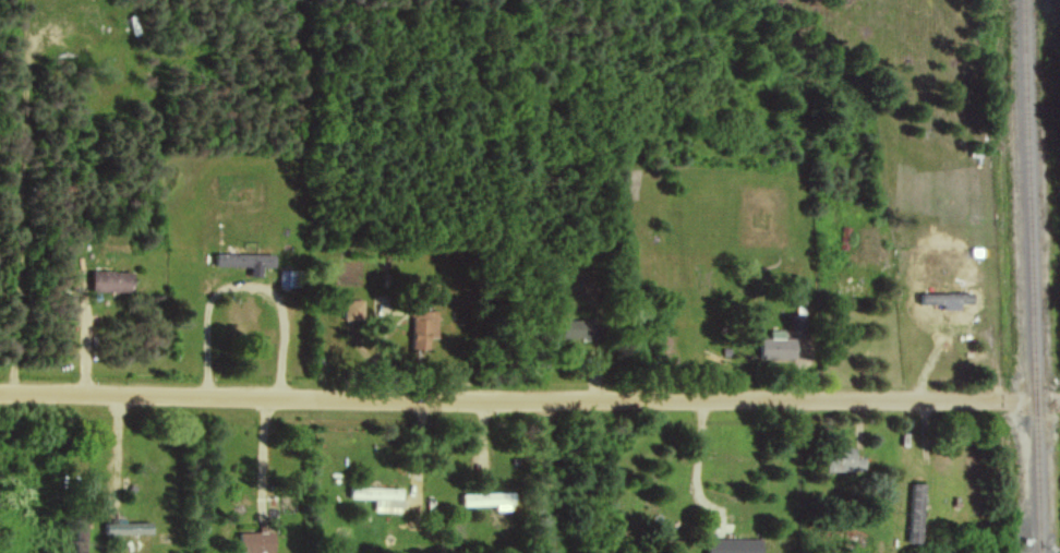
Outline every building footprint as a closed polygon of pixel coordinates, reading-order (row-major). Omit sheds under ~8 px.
[(215,265),(250,266),(250,276),(261,276),(261,266),(274,266),(274,253),(215,252),(215,265)] [(301,269),(279,269),(279,285),(301,286),(301,269)] [(91,290),(131,291),(131,271),(92,270),(91,290)] [(920,304),(943,303),(944,309),(960,308),(960,303),(974,303),(974,291),(920,293),(920,304)] [(363,299),(344,299),(343,319),(363,319),(363,299)] [(437,336),(436,311),(412,311),(413,349),(429,349),(429,336),(437,336)] [(562,338),(590,338),(590,319),(562,318),(562,338)] [(783,329),(770,330),(770,337),(758,337),(759,358),(795,357),(795,337),(784,337),(783,329)] [(827,470),(865,471),(865,458),(855,457),(855,448),(827,448),(827,470)] [(924,483),(911,482),(910,541),(923,542),(924,483)] [(350,497),(375,498),(374,510),(401,511),(402,487),(350,486),(350,497)] [(496,504),(496,510),(513,509),(513,491),(462,492),(462,505),(496,504)] [(105,522),(105,534),(152,532),(151,520),(115,521),(115,522),(105,522)] [(259,531),(239,532),(240,552),(274,552),(274,528),(259,528),(259,531)] [(761,538),(708,537),(707,552),(761,552),(761,538)]
